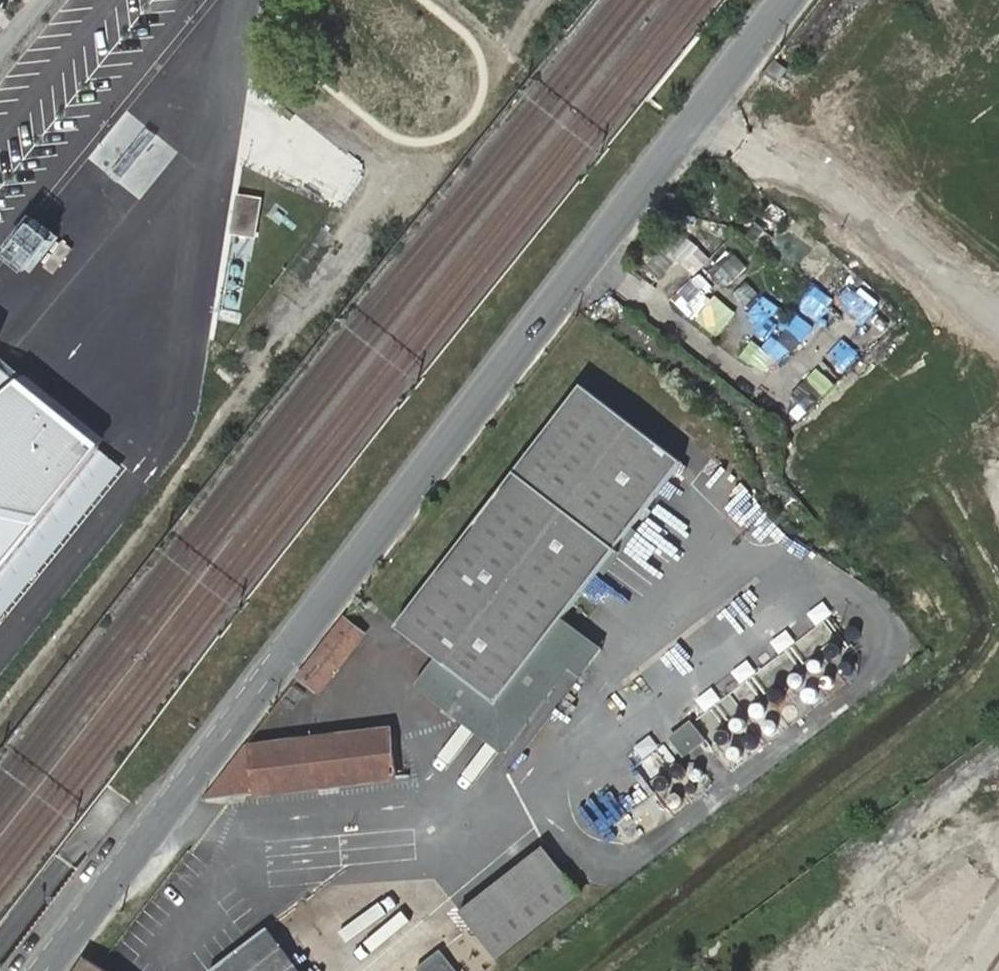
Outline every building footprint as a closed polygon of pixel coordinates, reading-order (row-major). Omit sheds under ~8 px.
[(261,199),(237,195),(229,234),(253,239),(261,199)] [(754,242),(764,226),(718,198),(708,214),(754,242)] [(812,291),(799,307),(819,322),(853,278),(777,220),(756,248),(812,291)] [(28,273),(52,241),(33,228),(10,259),(28,273)] [(672,296),(701,268),(686,252),(656,280),(672,296)] [(713,336),(726,320),(705,303),(692,319),(713,336)] [(790,382),(816,403),(824,393),(799,372),(790,382)] [(125,470),(101,451),(105,447),(39,394),(21,380),(0,398),(0,624),(125,470)] [(585,385),(463,543),(471,548),(470,550),(562,620),(563,618),(685,463),(656,440),(585,385)] [(443,495),(436,504),(445,511),(453,502),(443,495)] [(397,627),(437,658),(496,704),(562,620),(470,550),(471,548),(463,543),(397,627)] [(591,643),(601,650),(603,648),(563,618),(562,620),(591,643)] [(304,672),(323,688),(364,635),(344,620),(304,672)] [(414,687),(504,752),(569,669),(580,677),(601,650),(591,643),(562,620),(496,704),(437,658),(414,687)] [(323,688),(304,672),(301,676),(320,692),(323,688)] [(691,722),(671,737),(687,758),(707,742),(691,722)] [(252,746),(246,745),(204,799),(205,799),(397,777),(397,776),(397,766),(395,753),(394,744),(379,732),(252,745),(252,746)] [(544,845),(531,855),(533,857),(544,848),(579,894),(580,892),(544,845)] [(459,914),(496,962),(581,896),(579,894),(544,848),(533,857),(459,914)] [(213,970),(299,970),(268,930),(213,970)] [(804,970),(807,970),(818,963),(804,943),(791,953),(804,970)] [(418,970),(454,970),(441,953),(418,970)] [(88,958),(80,970),(108,970),(88,958)]
